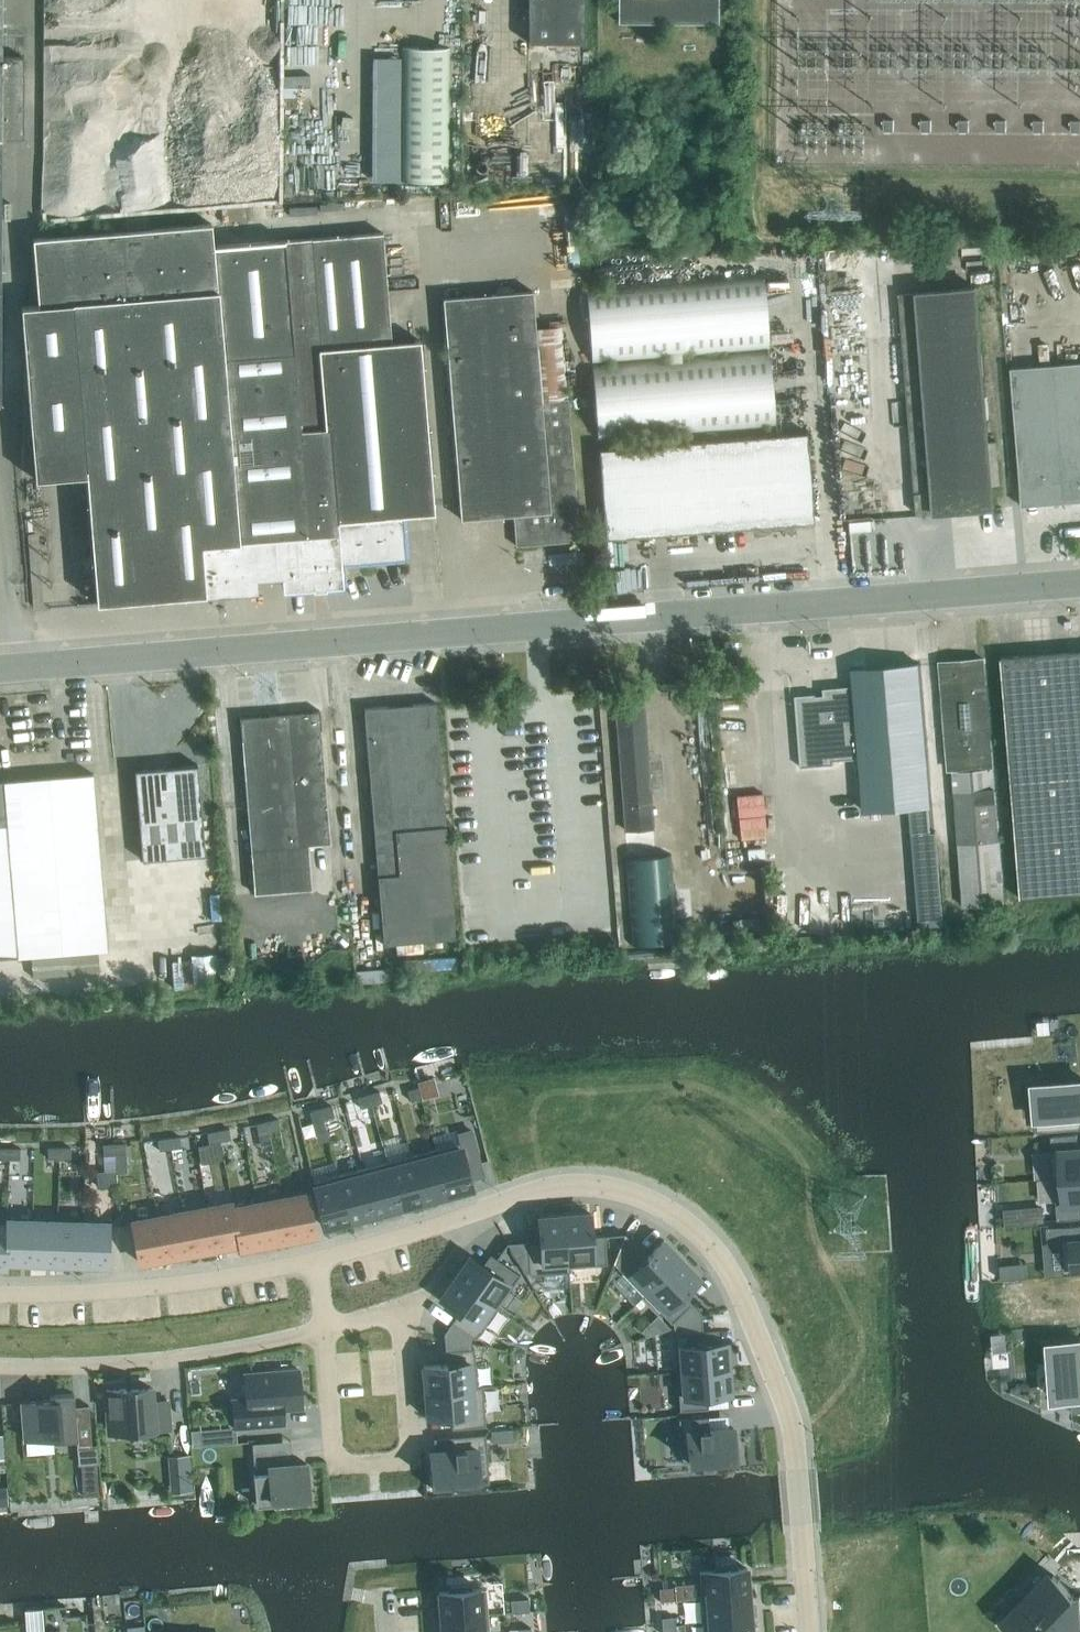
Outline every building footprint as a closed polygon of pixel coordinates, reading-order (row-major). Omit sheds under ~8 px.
[(23,138),(23,57),(0,57),(1,0),(0,0),(0,210),(0,137),(0,138),(23,138)] [(584,0),(528,0),(528,40),(527,40),(527,42),(583,42),(584,0)] [(617,21),(717,22),(717,0),(617,0),(617,21)] [(401,180),(447,180),(448,48),(403,47),(401,180)] [(517,139),(518,87),(497,87),(497,139),(517,139)] [(308,105),(308,90),(287,89),(286,105),(308,105)] [(382,232),(213,245),(211,223),(32,238),(38,304),(21,306),(33,452),(84,447),(94,578),(96,602),(138,599),(242,590),(241,579),(283,575),(284,587),(311,585),(312,587),(313,587),(312,580),(339,578),(337,557),(351,555),(351,558),(401,554),(398,515),(432,512),(419,340),(391,342),(382,232)] [(598,440),(775,425),(764,273),(586,287),(598,440)] [(993,507),(991,484),(1001,483),(997,440),(988,441),(976,287),(899,293),(917,513),(993,507)] [(579,540),(567,398),(568,398),(562,326),(535,327),(532,290),(442,298),(460,519),(513,514),(515,545),(579,540)] [(1079,500),(1079,362),(1011,367),(1022,504),(1079,500)] [(605,538),(813,521),(806,432),(598,448),(605,538)] [(1001,657),(1020,898),(1079,893),(1079,650),(1001,657)] [(1003,902),(991,752),(983,658),(940,661),(948,768),(952,768),(963,905),(1003,902)] [(795,695),(800,752),(801,766),(833,763),(833,759),(860,757),(864,810),(909,806),(911,832),(930,831),(928,804),(929,804),(918,663),(853,668),(854,685),(823,688),(824,693),(795,695)] [(652,827),(646,752),(641,686),(614,688),(625,829),(652,827)] [(454,937),(439,752),(435,703),(364,708),(383,943),(454,937)] [(330,843),(322,752),(319,711),(240,717),(254,893),(311,888),(308,845),(330,843)] [(204,854),(200,803),(197,765),(135,770),(142,859),(204,854)] [(25,955),(106,949),(92,773),(0,781),(0,957),(25,955)] [(631,944),(678,940),(672,854),(625,858),(631,944)] [(1034,1086),(1036,1102),(1035,1102),(1036,1117),(1037,1117),(1038,1130),(1079,1126),(1079,1082),(1043,1085),(1034,1086)] [(419,1087),(408,1090),(411,1100),(422,1097),(419,1087)] [(379,1090),(368,1094),(372,1104),(382,1101),(379,1090)] [(372,1104),(368,1094),(358,1097),(361,1107),(372,1104)] [(331,1104),(320,1107),(323,1118),(334,1115),(331,1104)] [(323,1118),(320,1107),(309,1110),(315,1132),(326,1128),(323,1118)] [(278,1118),(267,1120),(269,1131),(280,1129),(278,1118)] [(269,1131),(267,1120),(256,1123),(258,1134),(269,1131)] [(229,1128),(218,1130),(220,1141),(231,1139),(229,1128)] [(220,1141),(218,1130),(207,1132),(209,1143),(220,1141)] [(1050,1151),(1052,1177),(1079,1175),(1079,1148),(1078,1133),(1051,1135),(1053,1150),(1050,1151)] [(467,1165),(481,1161),(474,1134),(459,1138),(460,1142),(436,1148),(448,1194),(472,1187),(467,1165)] [(180,1136),(169,1137),(170,1148),(181,1147),(180,1136)] [(170,1148),(169,1137),(158,1139),(159,1150),(170,1148)] [(115,1154),(114,1143),(103,1144),(104,1155),(115,1154)] [(125,1143),(114,1143),(115,1154),(126,1154),(125,1143)] [(59,1158),(59,1147),(48,1147),(48,1158),(59,1158)] [(70,1147),(59,1147),(59,1158),(70,1158),(70,1147)] [(9,1148),(0,1148),(0,1159),(9,1159),(9,1148)] [(20,1148),(9,1148),(9,1159),(20,1159),(20,1148)] [(448,1194),(436,1148),(411,1155),(423,1200),(448,1194)] [(423,1200),(411,1155),(387,1161),(399,1207),(423,1200)] [(399,1207),(387,1161),(362,1168),(374,1213),(399,1207)] [(116,1167),(96,1169),(97,1187),(117,1186),(116,1172),(116,1167)] [(374,1213),(362,1168),(338,1174),(350,1220),(374,1213)] [(350,1220),(338,1174),(313,1181),(325,1226),(350,1220)] [(1052,1177),(1052,1178),(1058,1177),(1060,1202),(1057,1202),(1058,1218),(1079,1216),(1079,1175),(1052,1177)] [(315,1234),(308,1192),(283,1197),(290,1238),(315,1234)] [(290,1238),(283,1197),(258,1202),(265,1243),(290,1238)] [(239,1243),(233,1207),(232,1201),(207,1206),(214,1247),(239,1243)] [(258,1202),(233,1207),(239,1243),(240,1248),(265,1243),(258,1202)] [(1044,1202),(1024,1203),(1025,1224),(1045,1222),(1044,1202)] [(214,1247),(207,1206),(182,1211),(190,1252),(214,1247)] [(190,1252),(182,1211),(157,1216),(165,1257),(190,1252)] [(607,1263),(605,1235),(592,1236),(590,1212),(564,1214),(568,1266),(569,1266),(607,1263)] [(568,1266),(564,1214),(538,1216),(539,1224),(526,1225),(527,1240),(529,1272),(531,1275),(569,1272),(569,1266),(568,1266)] [(165,1257),(157,1216),(132,1220),(140,1262),(165,1257)] [(31,1262),(32,1220),(6,1219),(6,1224),(7,1224),(6,1261),(31,1262)] [(56,1263),(58,1221),(32,1220),(31,1262),(56,1263)] [(82,1263),(83,1222),(58,1221),(56,1263),(82,1263)] [(108,1222),(83,1222),(82,1263),(107,1264),(108,1222)] [(1047,1226),(1048,1242),(1062,1241),(1064,1269),(1079,1268),(1079,1223),(1047,1226)] [(644,1295),(682,1258),(664,1240),(647,1256),(638,1246),(617,1267),(644,1295)] [(498,1306),(520,1274),(496,1257),(489,1268),(470,1255),(455,1276),(498,1306)] [(672,1323),(692,1303),(683,1293),(700,1277),(682,1258),(644,1295),(659,1309),(672,1323)] [(1026,1262),(1002,1264),(1003,1279),(1027,1277),(1026,1262)] [(476,1337),(498,1306),(455,1276),(440,1297),(459,1311),(452,1320),(476,1337)] [(729,1367),(727,1341),(704,1343),(703,1330),(674,1332),(677,1371),(729,1367)] [(1050,1343),(1054,1390),(1055,1398),(1071,1397),(1079,1397),(1079,1341),(1063,1343),(1063,1342),(1050,1343)] [(477,1386),(474,1348),(445,1350),(446,1363),(423,1365),(425,1391),(477,1387),(477,1386)] [(709,1408),(708,1395),(731,1393),(729,1367),(677,1371),(680,1410),(709,1408)] [(284,1423),(284,1422),(283,1411),(283,1408),(302,1407),(299,1369),(244,1373),(246,1397),(232,1398),(234,1428),(284,1423)] [(486,1426),(483,1386),(477,1386),(477,1387),(425,1391),(427,1417),(451,1415),(452,1428),(486,1426)] [(126,1388),(106,1389),(109,1425),(130,1423),(130,1421),(152,1419),(153,1430),(169,1428),(167,1399),(152,1400),(151,1387),(126,1389),(126,1388)] [(99,1464),(98,1445),(89,1446),(88,1431),(87,1420),(86,1405),(75,1406),(74,1393),(50,1394),(50,1399),(21,1401),(24,1438),(53,1436),(53,1440),(77,1438),(80,1465),(84,1465),(96,1464),(99,1464)] [(736,1464),(734,1427),(709,1429),(708,1416),(679,1418),(682,1461),(709,1459),(710,1466),(736,1464)] [(238,1443),(236,1428),(235,1428),(200,1431),(202,1446),(238,1443)] [(513,1428),(491,1429),(492,1442),(514,1440),(513,1428)] [(489,1476),(486,1433),(453,1436),(429,1438),(428,1438),(432,1488),(451,1486),(490,1483),(489,1476)] [(309,1495),(306,1462),(269,1465),(268,1453),(254,1454),(255,1473),(253,1473),(256,1504),(277,1502),(276,1497),(309,1495)] [(84,1465),(80,1465),(80,1475),(96,1474),(96,1464),(84,1465)] [(749,1594),(747,1568),(738,1568),(737,1563),(714,1565),(714,1570),(705,1571),(707,1597),(749,1594)] [(1005,1625),(1012,1631),(1077,1631),(1079,1631),(1079,1595),(1072,1595),(1074,1593),(1053,1574),(1031,1598),(1010,1599),(1012,1617),(1005,1625)] [(448,1591),(439,1591),(441,1618),(488,1614),(486,1588),(472,1589),(471,1583),(448,1585),(448,1591)] [(659,1587),(660,1600),(678,1599),(677,1586),(659,1587)] [(751,1619),(749,1594),(707,1597),(701,1597),(703,1622),(751,1619)] [(512,1612),(529,1611),(528,1598),(511,1599),(512,1612)] [(488,1614),(441,1618),(442,1631),(490,1631),(488,1614)] [(676,1624),(675,1616),(662,1617),(663,1626),(676,1624)] [(751,1619),(703,1622),(704,1631),(752,1631),(751,1619)]
